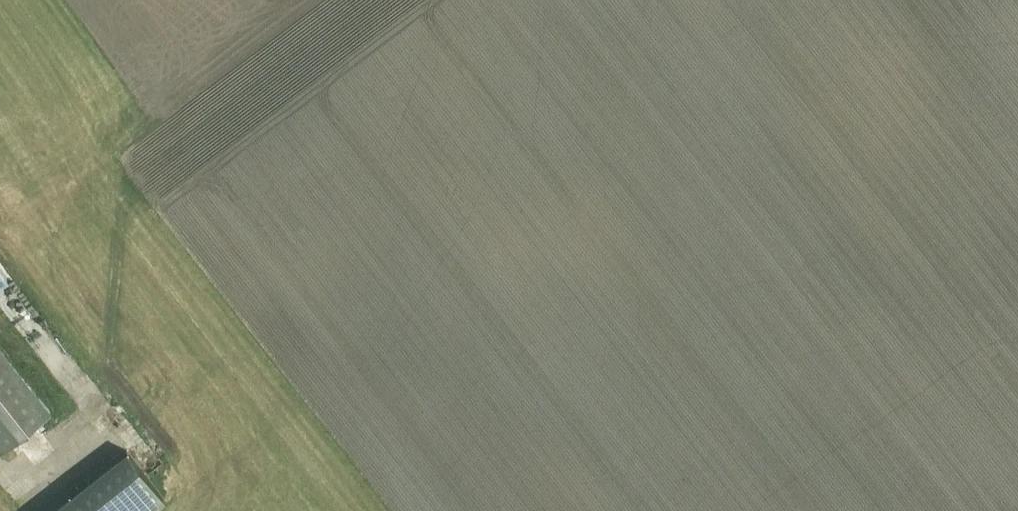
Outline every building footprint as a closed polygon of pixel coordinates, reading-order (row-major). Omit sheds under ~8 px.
[(51,414),(0,348),(0,454),(51,414)] [(163,498),(126,450),(48,510),(146,510),(163,498)]
